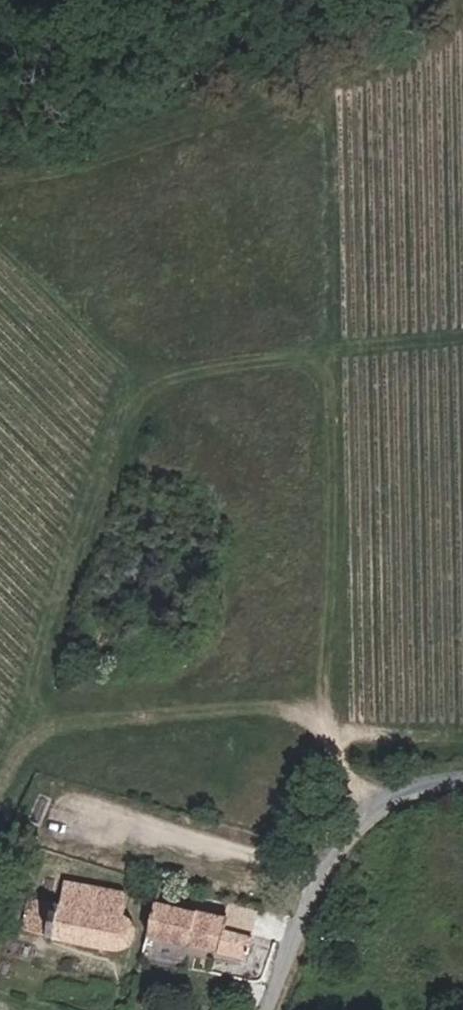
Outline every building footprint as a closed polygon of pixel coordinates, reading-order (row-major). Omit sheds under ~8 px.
[(133,895),(71,882),(70,889),(66,904),(40,898),(32,933),(129,952),(133,952),(137,951),(141,947),(145,943),(147,938),(147,933),(147,928),(143,924),(140,920),(134,917),(130,915),(133,895)] [(169,903),(161,938),(263,962),(267,939),(239,932),(241,919),(169,903)]
